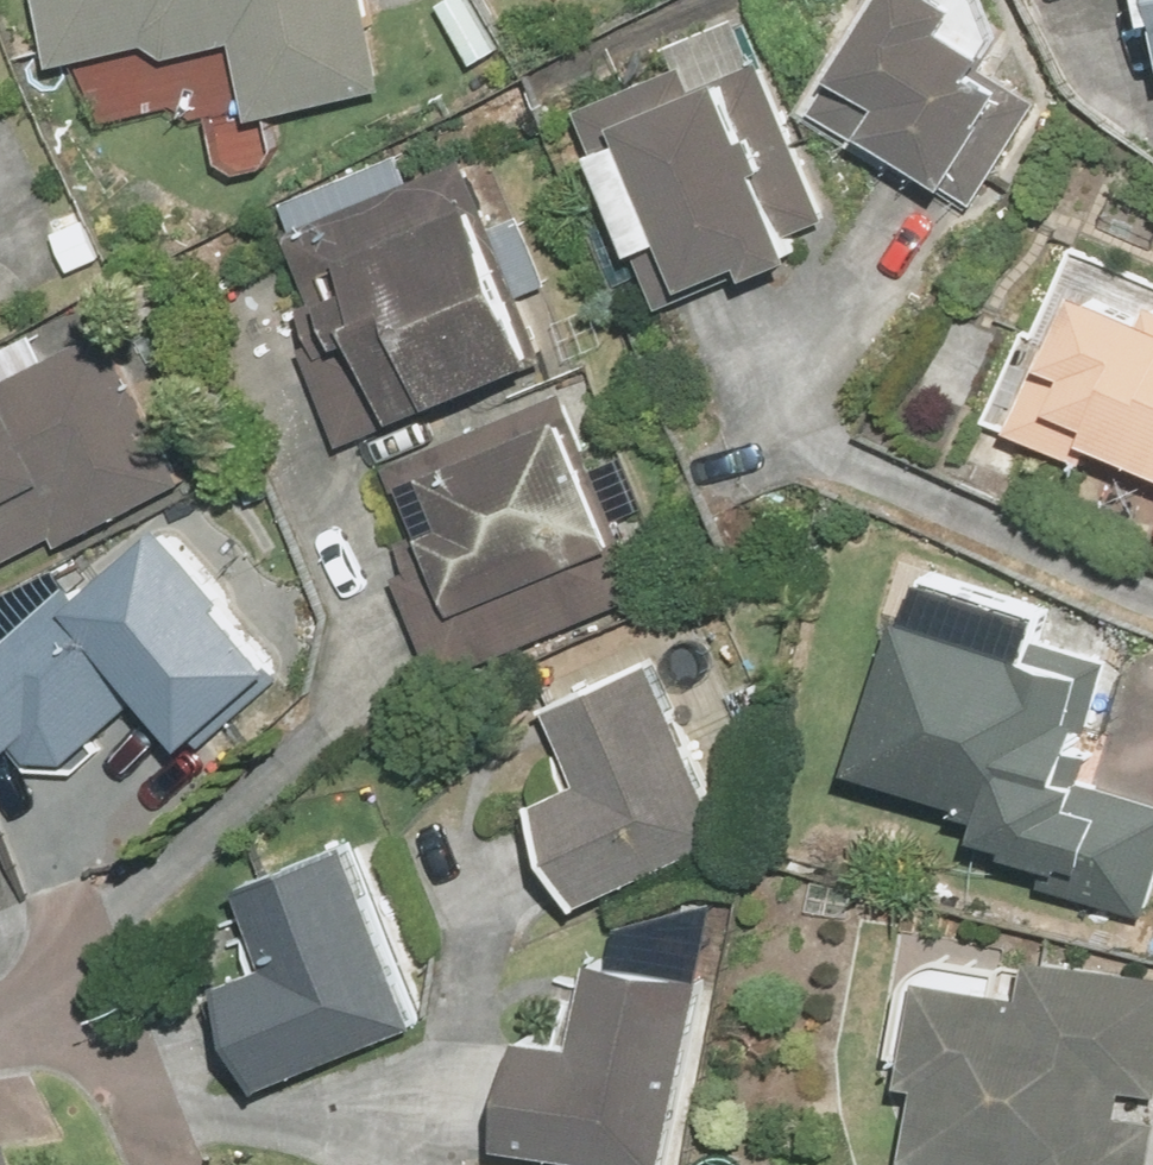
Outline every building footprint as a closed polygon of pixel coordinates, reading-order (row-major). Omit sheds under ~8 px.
[(61,64),(233,26),(254,117),(387,87),(368,0),(47,0),(61,64)] [(819,109),(948,188),(1009,90),(981,74),(993,54),(950,27),(962,8),(949,0),(887,0),(819,109)] [(687,65),(585,107),(666,304),(835,234),(765,65),(698,92),(687,65)] [(293,218),(369,405),(542,335),(469,154),(417,175),(400,132),(294,175),(309,211),(293,218)] [(1014,427),(1152,487),(1152,306),(1080,275),(1014,427)] [(183,484),(107,331),(7,381),(0,368),(0,575),(183,484)] [(667,579),(580,368),(382,448),(427,557),(399,568),(441,671),(667,579)] [(163,527),(85,597),(72,583),(0,648),(0,748),(39,791),(149,693),(194,743),(285,662),(163,527)] [(902,612),(855,760),(981,800),(964,855),(1143,911),(1152,879),(1152,796),(1072,771),(1107,662),(1035,640),(1031,653),(902,612)] [(731,834),(649,656),(547,703),(580,776),(534,797),(583,902),(731,834)] [(412,1020),(345,843),(242,882),(270,957),(221,975),(260,1078),(412,1020)] [(1152,1116),(1152,975),(1030,955),(1024,989),(923,973),(906,1075),(923,1078),(910,1153),(986,1164),(1145,1164),(1152,1116)] [(703,979),(594,957),(577,1039),(520,1027),(498,1137),(639,1164),(666,1164),(703,979)]
